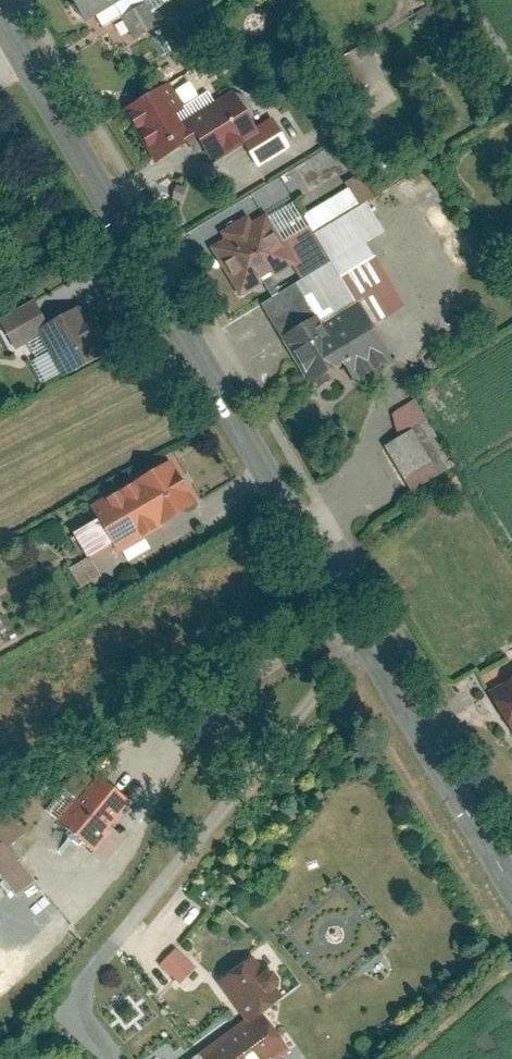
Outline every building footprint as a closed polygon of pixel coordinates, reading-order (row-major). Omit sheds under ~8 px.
[(82,24),(119,0),(66,0),(82,24)] [(139,7),(121,18),(135,41),(153,31),(139,7)] [(339,101),(365,85),(346,52),(319,68),(339,101)] [(156,90),(121,110),(151,164),(183,146),(194,164),(252,131),(232,96),(177,127),(156,90)] [(321,267),(259,302),(304,382),(370,344),(357,321),(386,305),(350,242),(369,231),(354,205),(303,234),(321,267)] [(287,259),(256,210),(242,219),(235,209),(211,224),(216,232),(197,244),(229,296),(287,259)] [(40,338),(36,331),(47,325),(34,300),(0,319),(0,324),(16,352),(40,338)] [(87,316),(81,306),(47,325),(36,331),(40,338),(64,381),(107,356),(102,346),(107,343),(90,314),(87,316)] [(455,466),(414,402),(392,416),(397,440),(383,449),(411,493),(455,466)] [(193,501),(167,459),(89,506),(96,517),(70,532),(83,554),(109,539),(114,548),(193,501)] [(66,568),(79,587),(98,575),(86,555),(66,568)] [(488,694),(511,735),(511,679),(488,694)] [(131,804),(95,774),(55,822),(93,854),(91,856),(104,867),(126,840),(111,829),(131,804)] [(27,877),(0,902),(0,973),(63,914),(27,877)] [(196,968),(175,949),(159,966),(180,986),(196,968)] [(254,959),(218,983),(244,1023),(199,1053),(202,1058),(288,1058),(293,1055),(265,1013),(283,1002),(254,959)]
